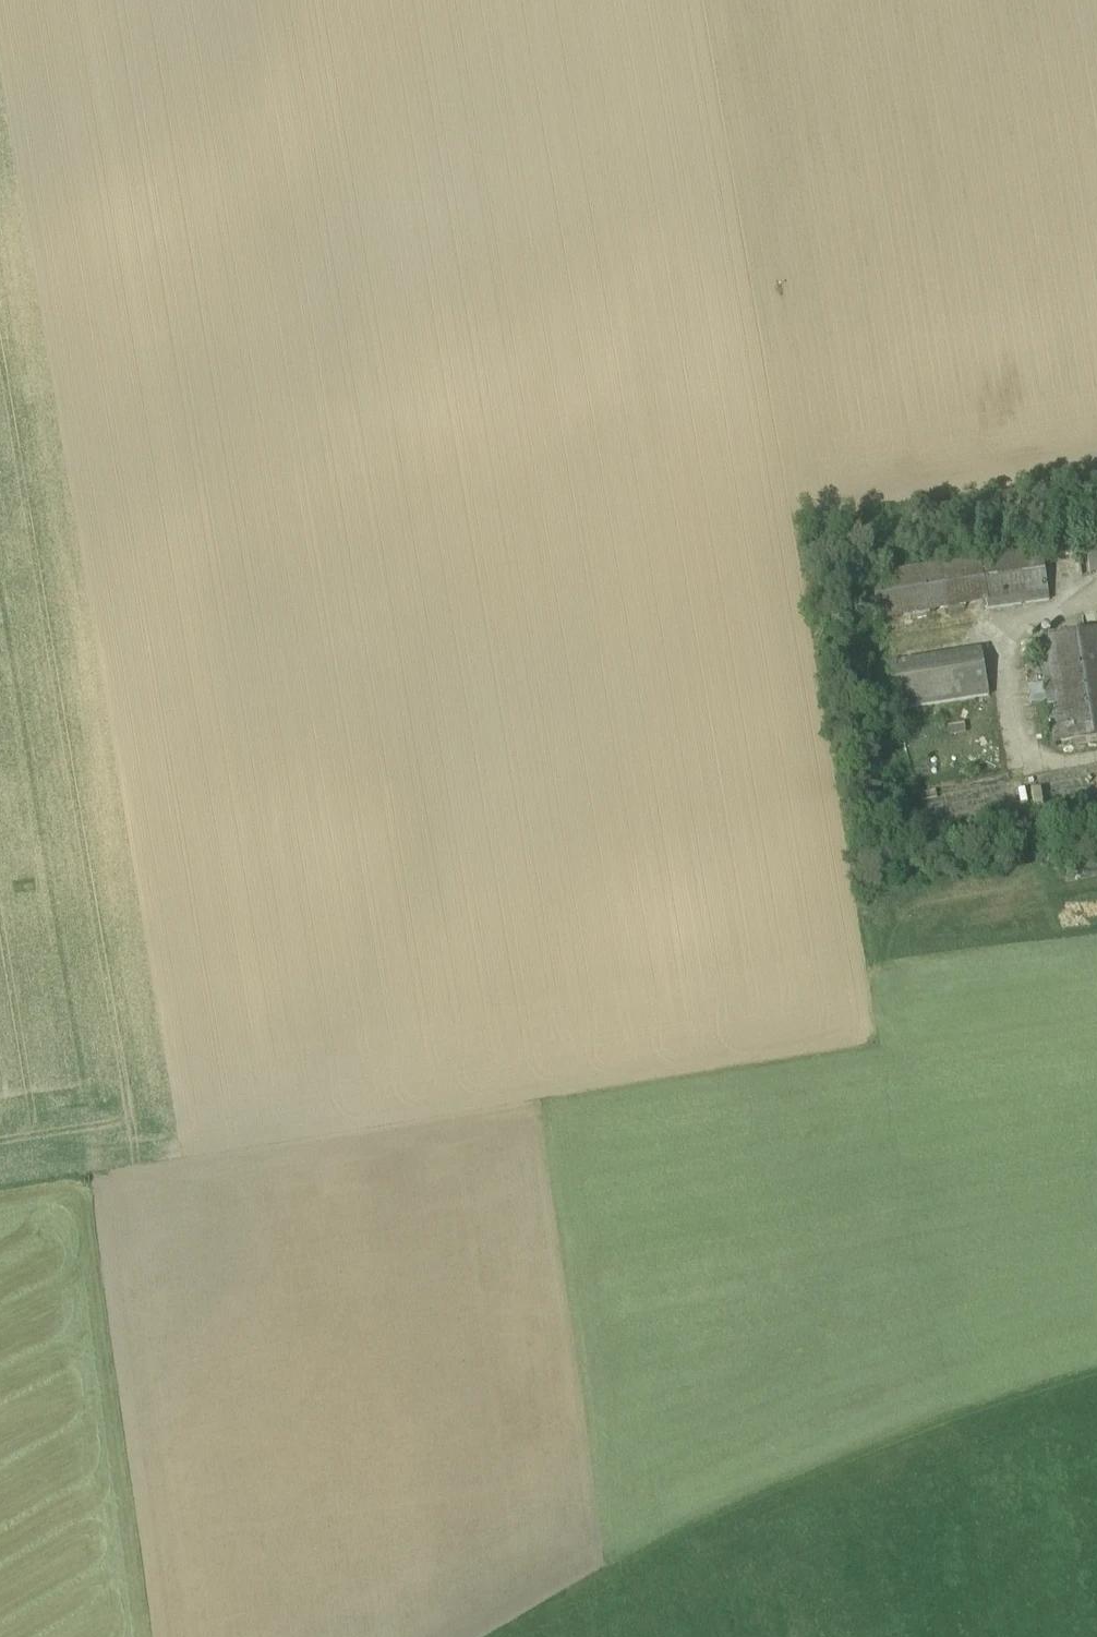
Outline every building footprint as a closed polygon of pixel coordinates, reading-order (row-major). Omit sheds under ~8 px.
[(886,617),(1053,597),(1047,552),(881,572),(886,617)] [(1087,557),(1090,574),(1096,573),(1096,555),(1087,557)] [(1036,639),(1052,743),(1096,736),(1096,630),(1036,639)] [(980,651),(887,666),(895,711),(987,696),(980,651)]
